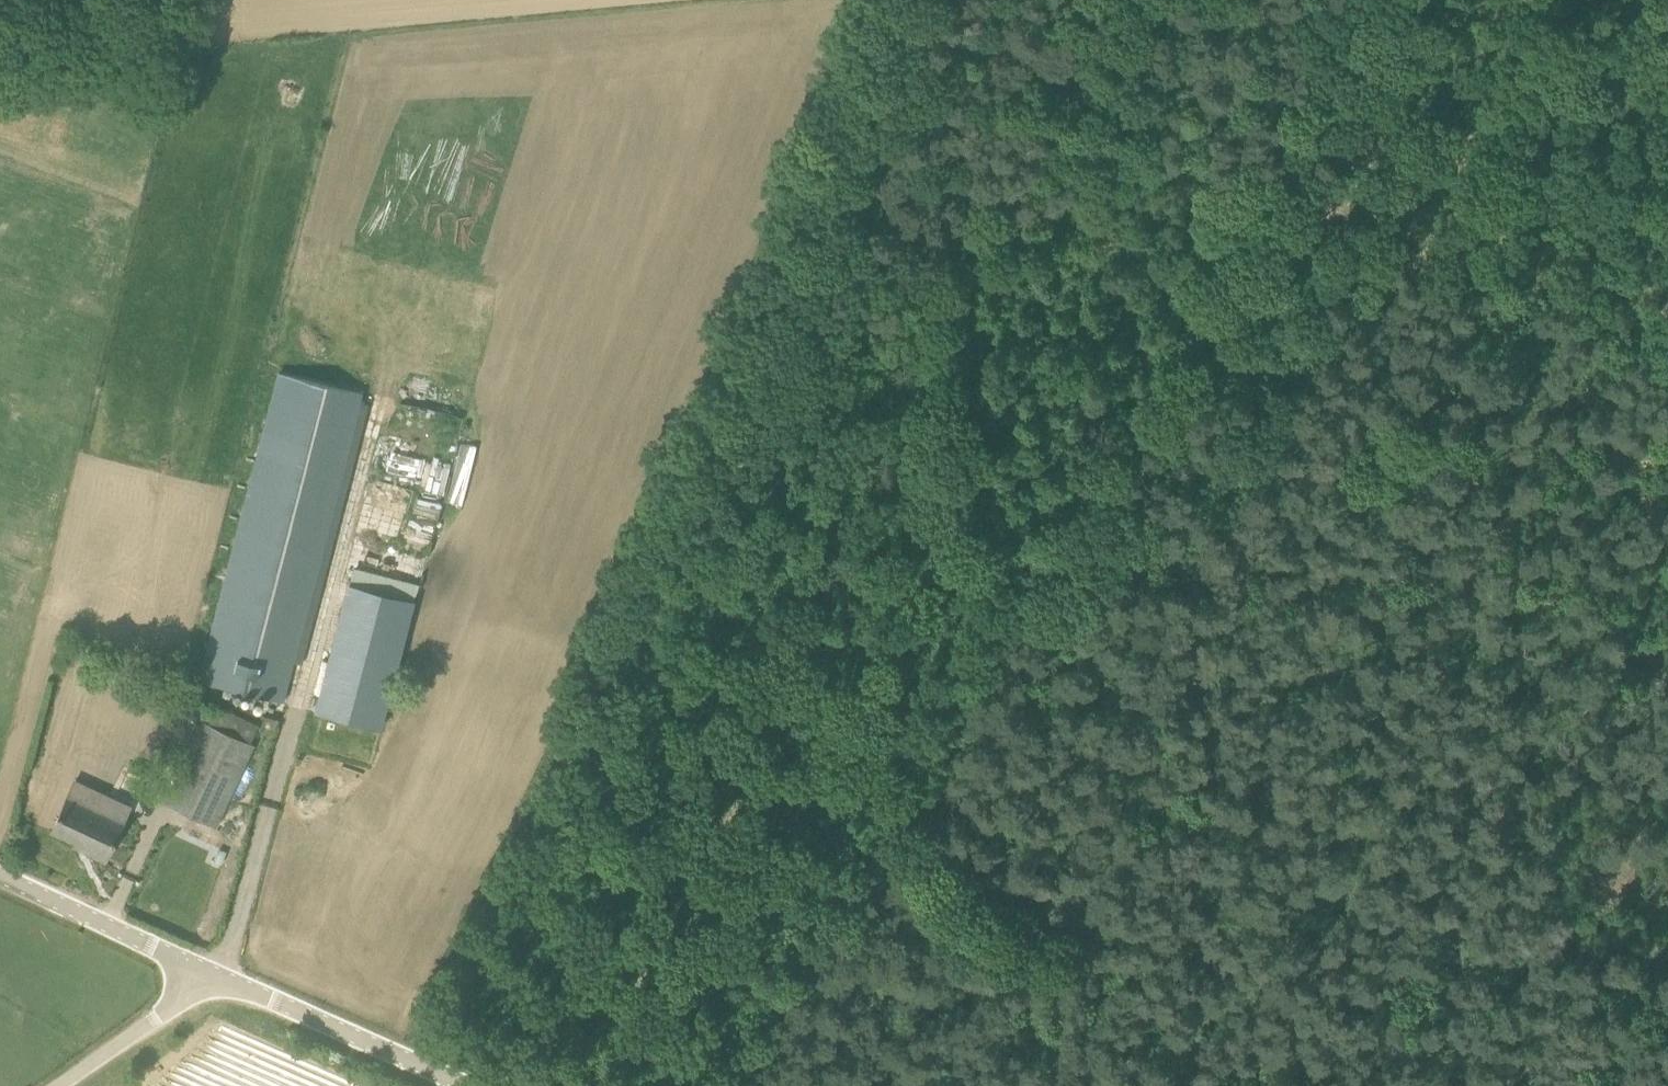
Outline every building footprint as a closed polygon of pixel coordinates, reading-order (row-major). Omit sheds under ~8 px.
[(280,372),(200,680),(284,702),(363,394),(280,372)] [(381,728),(414,601),(350,584),(318,712),(381,728)] [(204,722),(197,737),(166,804),(216,827),(247,760),(254,745),(204,722)] [(124,820),(69,795),(54,828),(88,844),(86,849),(107,859),(124,820)]
